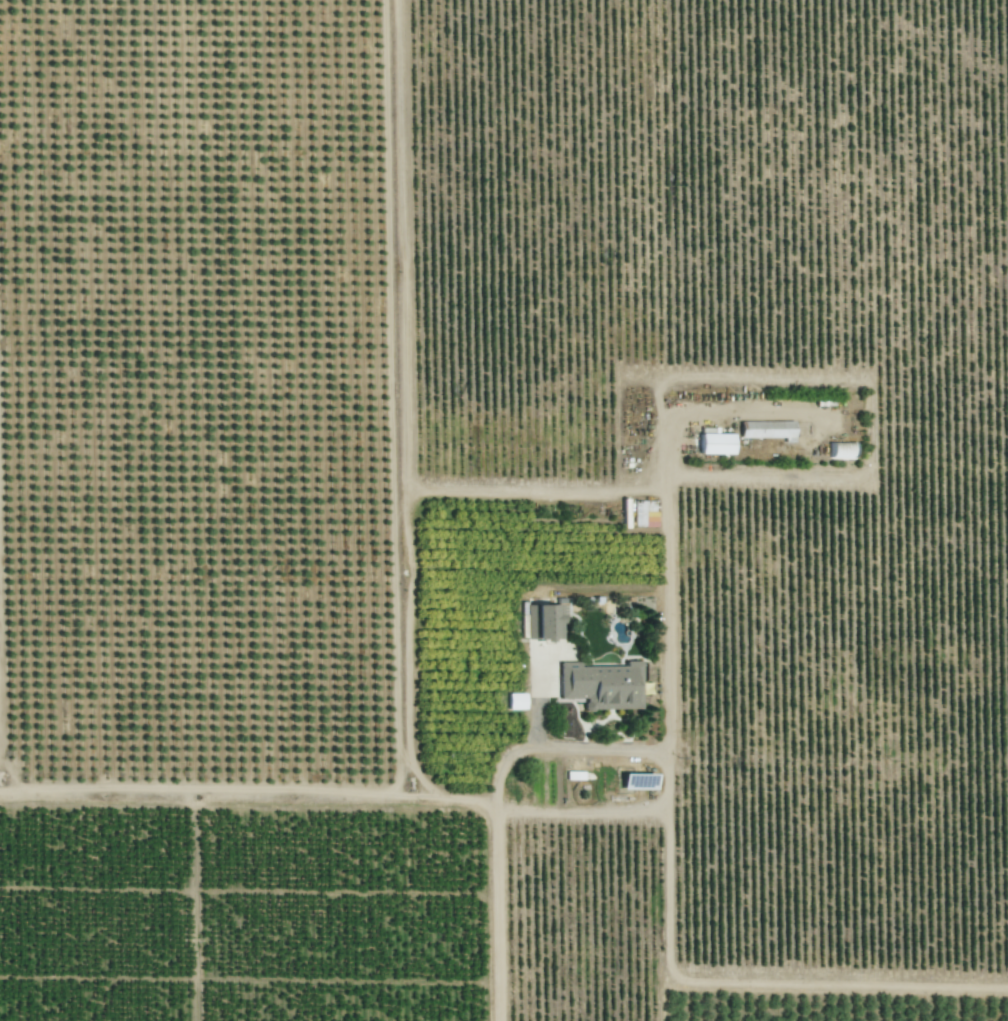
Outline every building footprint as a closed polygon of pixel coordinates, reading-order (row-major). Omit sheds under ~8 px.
[(740,422),(741,439),(794,438),(793,421),(740,422)] [(732,454),(732,434),(700,434),(700,454),(732,454)] [(562,639),(562,615),(568,615),(568,604),(528,605),(529,640),(562,639)] [(641,709),(641,661),(625,661),(625,666),(579,667),(579,662),(559,662),(560,699),(584,699),(584,710),(641,709)] [(508,710),(525,709),(524,693),(507,694),(508,710)]
